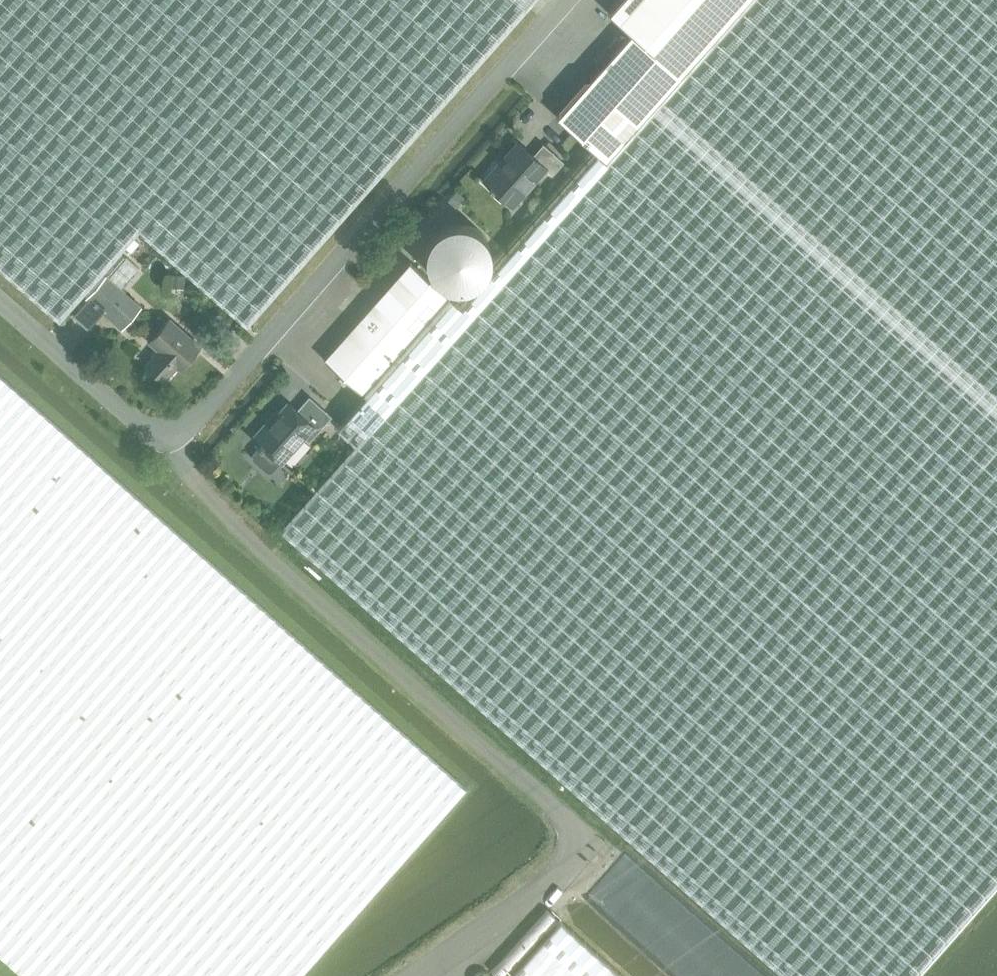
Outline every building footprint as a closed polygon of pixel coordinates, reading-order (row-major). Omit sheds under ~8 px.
[(61,318),(141,228),(246,322),(531,0),(0,0),(0,263),(61,318)] [(282,529),(587,799),(786,975),(915,975),(916,975),(933,956),(951,938),(971,914),(992,891),(996,885),(996,0),(748,0),(605,160),(598,153),(462,307),(449,295),(363,392),(366,395),(338,426),(358,444),(284,528),(282,529)] [(607,13),(629,33),(556,116),(598,153),(605,160),(748,0),(619,0),(607,13)] [(552,173),(563,160),(543,142),(532,154),(520,143),(501,165),(498,162),(484,178),(512,204),(545,167),(552,173)] [(448,199),(455,204),(456,205),(464,196),(456,189),(448,199)] [(125,255),(107,274),(125,290),(142,270),(125,255)] [(324,358),(363,392),(449,295),(410,261),(324,358)] [(90,297),(119,323),(133,310),(103,284),(90,297)] [(180,367),(199,345),(169,318),(149,341),(159,349),(146,363),(164,379),(177,365),(180,367)] [(25,975),(299,975),(466,788),(0,375),(0,954),(25,975)] [(309,441),(331,414),(309,395),(296,409),(288,402),(278,414),(279,414),(270,424),(266,421),(253,437),(281,462),(304,436),(309,441)] [(618,971),(561,920),(512,975),(623,975),(618,971)]
